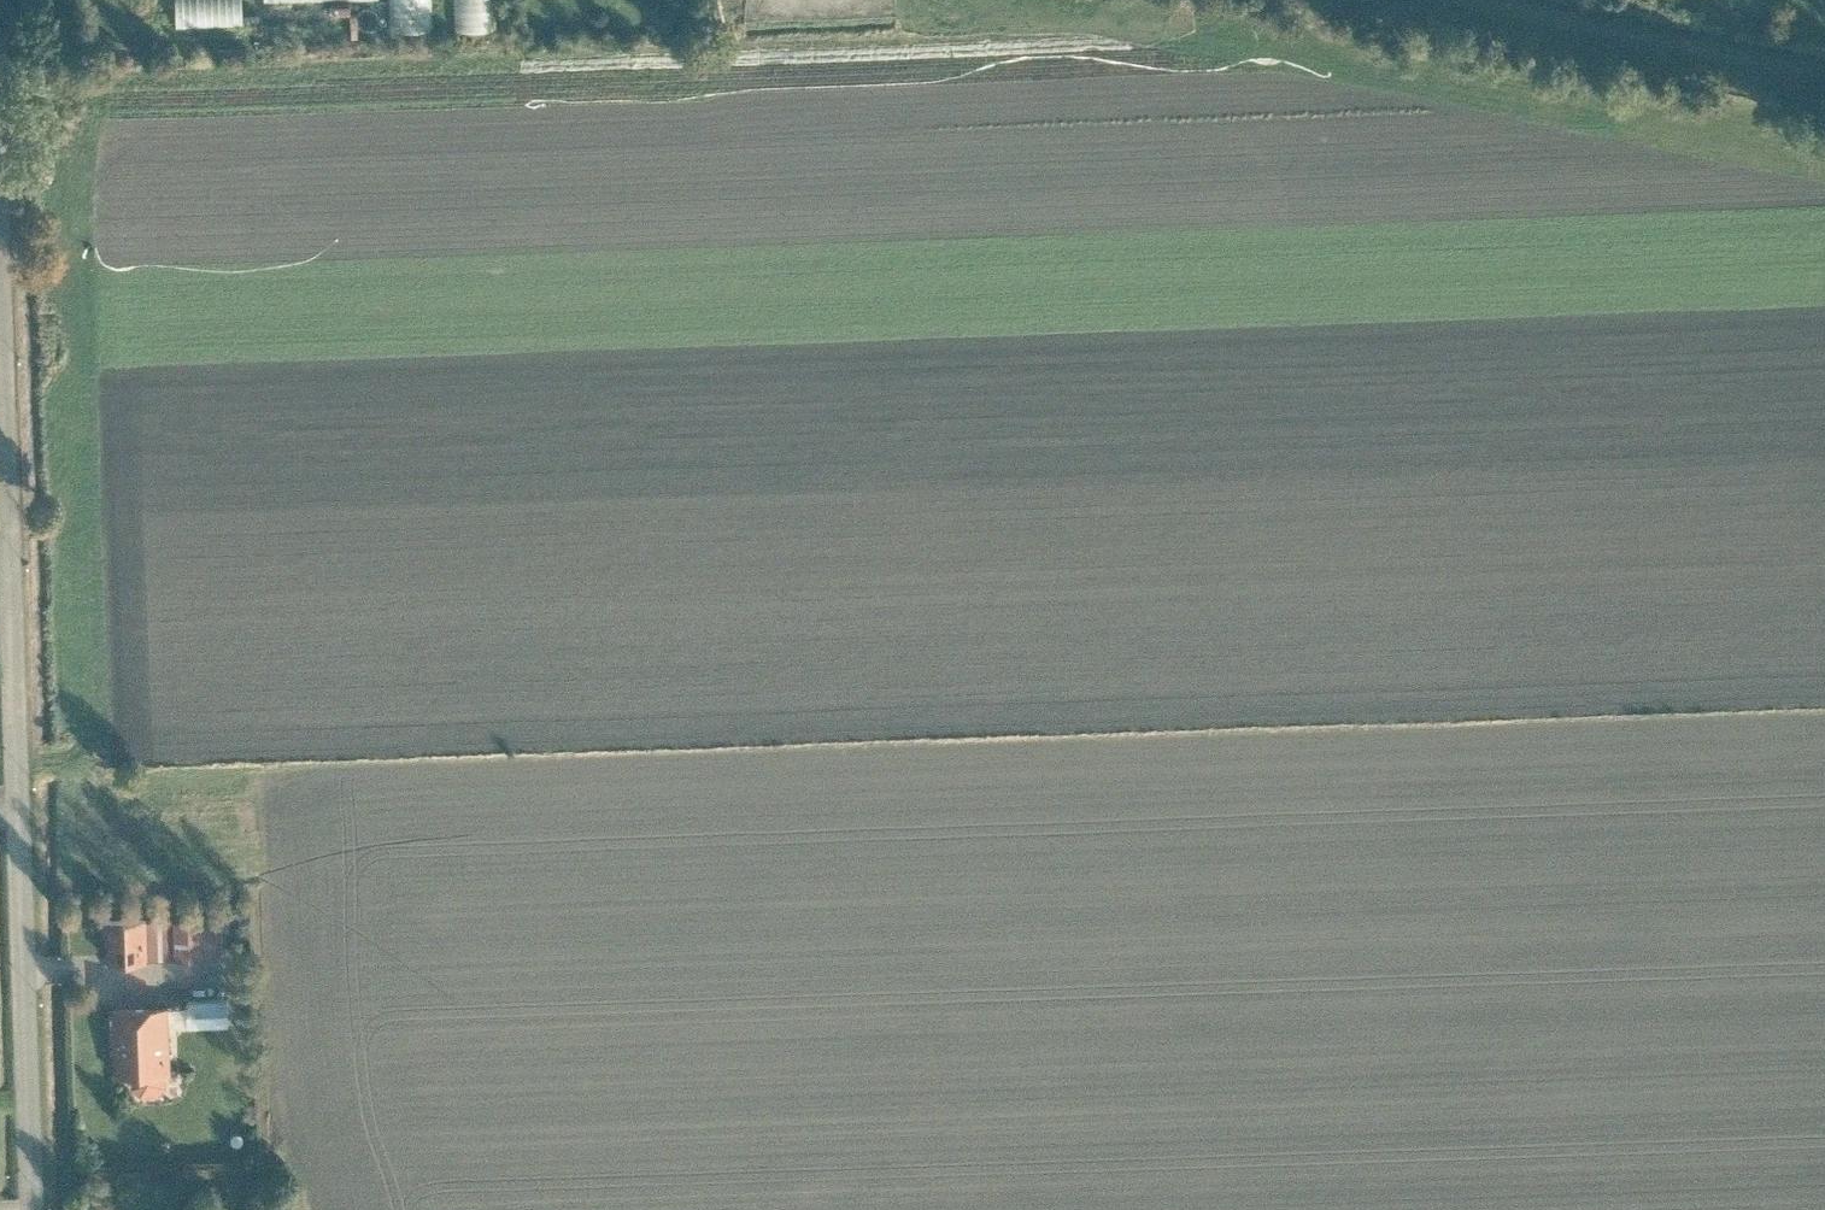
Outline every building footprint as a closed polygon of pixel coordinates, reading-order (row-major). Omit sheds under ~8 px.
[(181,25),(247,21),(246,0),(179,0),(181,25)] [(435,26),(434,0),(394,0),(395,28),(435,26)] [(107,922),(107,959),(218,957),(217,920),(107,922)] [(178,1001),(116,1004),(119,1075),(132,1074),(132,1090),(171,1088),(168,1027),(179,1027),(178,1001)]
